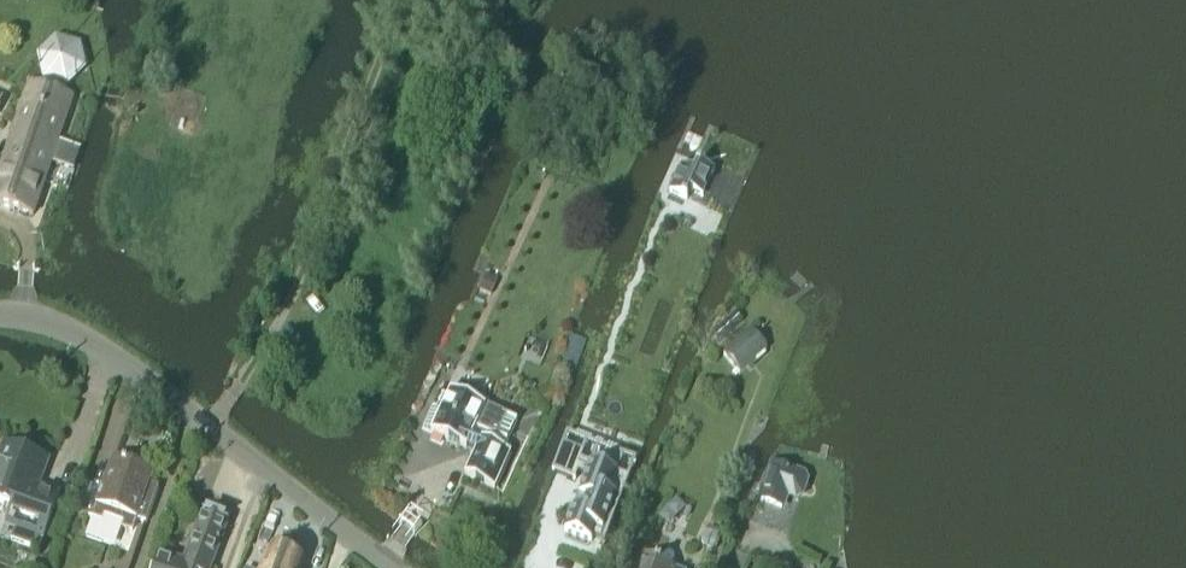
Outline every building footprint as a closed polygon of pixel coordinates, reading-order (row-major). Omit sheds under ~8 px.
[(80,150),(58,143),(73,98),(29,83),(0,171),(0,206),(33,217),(51,164),(72,171),(80,150)] [(681,166),(669,193),(686,201),(690,192),(702,198),(714,171),(697,163),(693,172),(681,166)] [(485,276),(479,291),(490,295),(496,281),(485,276)] [(720,342),(743,321),(735,313),(713,334),(720,342)] [(741,372),(766,350),(750,332),(725,354),(741,372)] [(517,421),(450,391),(440,413),(432,409),(423,429),(466,449),(467,447),(476,451),(465,476),(495,489),(511,453),(500,448),(502,444),(488,438),(486,442),(481,440),(481,441),(472,437),(476,428),(507,442),(517,421)] [(59,495),(39,487),(41,481),(30,477),(37,457),(4,444),(0,455),(0,502),(22,510),(11,541),(37,551),(41,539),(42,540),(59,495)] [(574,507),(564,533),(591,543),(593,538),(605,543),(629,478),(581,460),(583,453),(562,445),(553,471),(575,479),(578,471),(586,474),(578,496),(583,498),(579,509),(574,507)] [(153,474),(114,460),(93,518),(103,521),(102,524),(121,530),(122,528),(132,532),(136,520),(146,524),(158,490),(148,486),(153,474)] [(800,494),(804,483),(802,477),(773,466),(760,500),(781,508),(786,494),(794,497),(800,494)] [(229,522),(203,512),(184,563),(159,555),(154,567),(211,567),(229,522)] [(700,539),(704,548),(713,551),(714,549),(716,550),(720,539),(717,538),(718,535),(703,530),(700,539)] [(303,563),(271,551),(265,567),(301,567),(303,563)] [(823,567),(797,556),(792,567),(823,567)] [(645,558),(641,567),(668,567),(645,558)]
